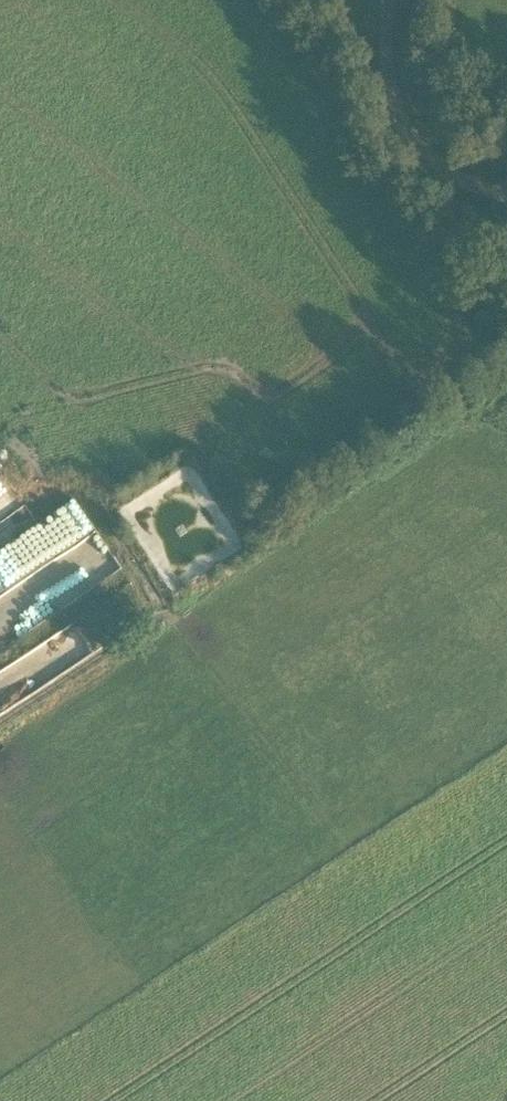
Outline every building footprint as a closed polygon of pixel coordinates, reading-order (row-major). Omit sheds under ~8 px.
[(0,480),(0,521),(25,505),(6,477),(0,480)] [(0,549),(0,632),(5,642),(24,632),(13,611),(30,602),(14,572),(77,539),(74,533),(90,525),(80,506),(0,549)]
